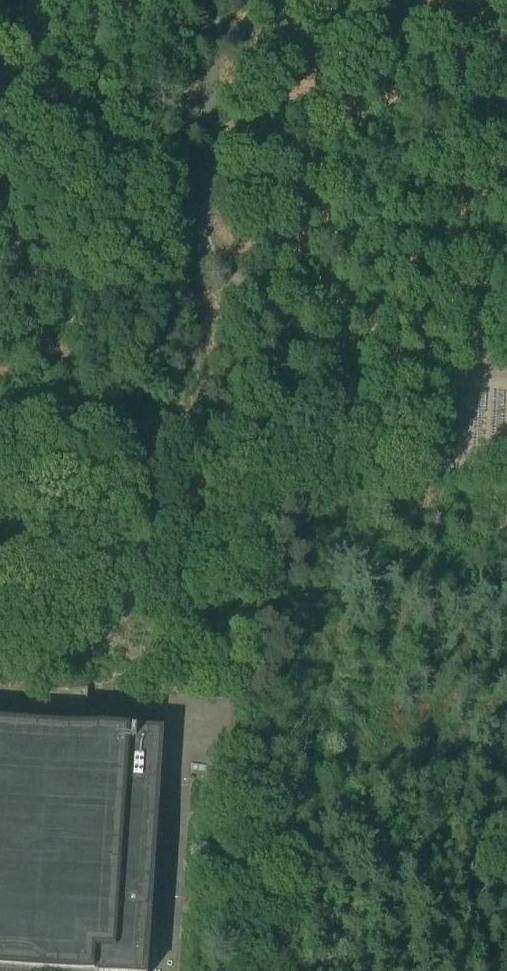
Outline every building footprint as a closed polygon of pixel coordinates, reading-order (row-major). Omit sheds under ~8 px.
[(31,970),(51,970),(146,970),(163,732),(0,721),(0,970),(30,970),(31,970)]
